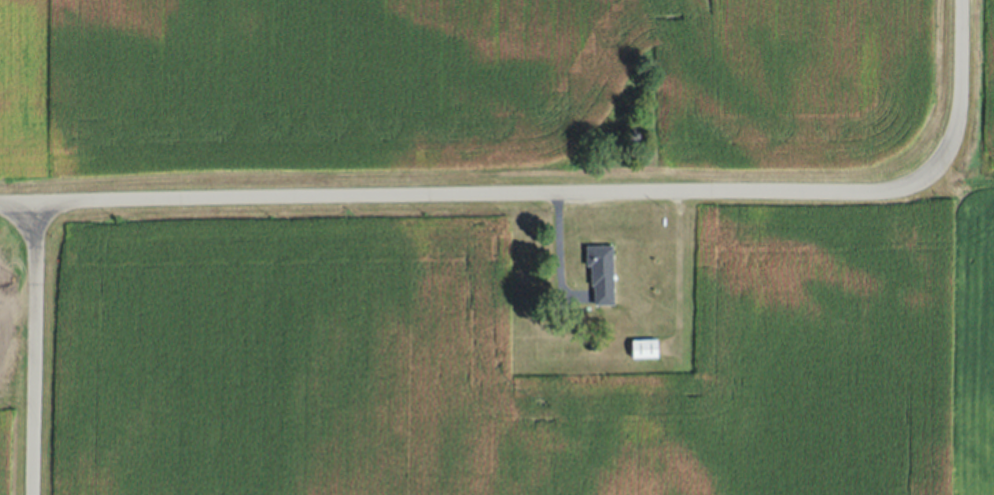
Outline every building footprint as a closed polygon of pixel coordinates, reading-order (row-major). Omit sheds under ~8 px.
[(612,245),(614,303),(594,304),(593,284),(592,284),(591,264),(586,264),(585,246),(612,245)] [(629,339),(658,338),(659,357),(630,358),(629,339)] [(586,341),(596,340),(597,350),(587,351),(586,341)]
